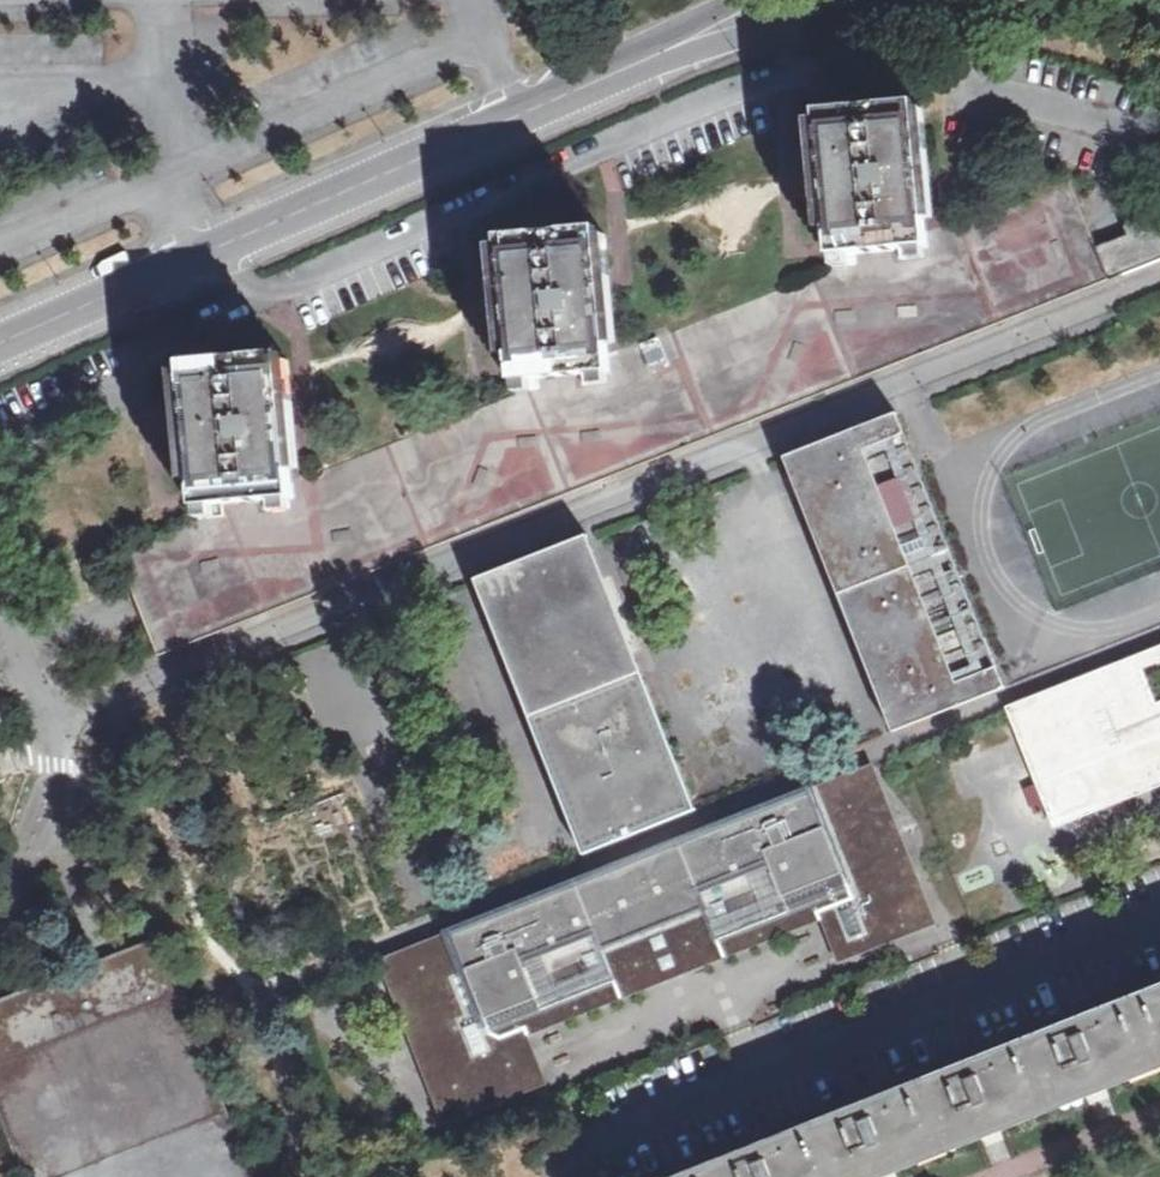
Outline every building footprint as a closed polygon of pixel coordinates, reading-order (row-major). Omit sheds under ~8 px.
[(872,252),(901,249),(902,260),(925,258),(924,246),(927,246),(926,232),(919,161),(914,102),(816,110),(823,185),(826,214),(829,255),(832,255),(834,267),(841,266),(857,265),(857,253),(872,252)] [(308,477),(292,484),(207,517),(118,553),(138,606),(159,657),(223,631),(1110,279),(1097,247),(1093,237),(1068,176),(942,226),(926,232),(841,266),(675,332),(624,352),(609,358),(524,391),(406,438),(308,477)] [(1097,247),(1110,279),(1159,260),(1159,199),(1148,204),(1136,199),(1125,228),(1128,235),(1097,247)] [(584,374),(585,386),(609,384),(607,372),(610,371),(609,358),(602,283),(597,226),(499,235),(506,308),(509,337),(513,380),(516,380),(517,392),(524,391),(540,390),(539,378),(584,374)] [(291,497),(294,497),(292,484),(280,352),(182,361),(189,435),(190,451),(191,463),(195,506),(199,506),(200,518),(207,517),(223,516),(222,503),(266,499),(267,512),(291,510),(291,497)] [(785,458),(894,731),(1006,688),(897,413),(842,435),(833,439),(785,458)] [(697,810),(589,535),(544,553),(531,557),(477,579),(585,853),(697,810)] [(1014,711),(1058,820),(1159,780),(1159,710),(1153,713),(1134,664),(1014,711)] [(830,927),(842,957),(927,923),(867,769),(396,955),(458,1114),(542,1080),(522,1028),(658,974),(651,956),(677,946),(684,965),(836,905),(843,922),(830,927)] [(25,1176),(254,1176),(235,1129),(183,997),(162,944),(153,940),(107,959),(61,977),(17,994),(0,1001),(0,1114),(25,1176)] [(705,1176),(884,1176),(888,1176),(994,1134),(1098,1093),(1159,1068),(1159,997),(705,1176)]
